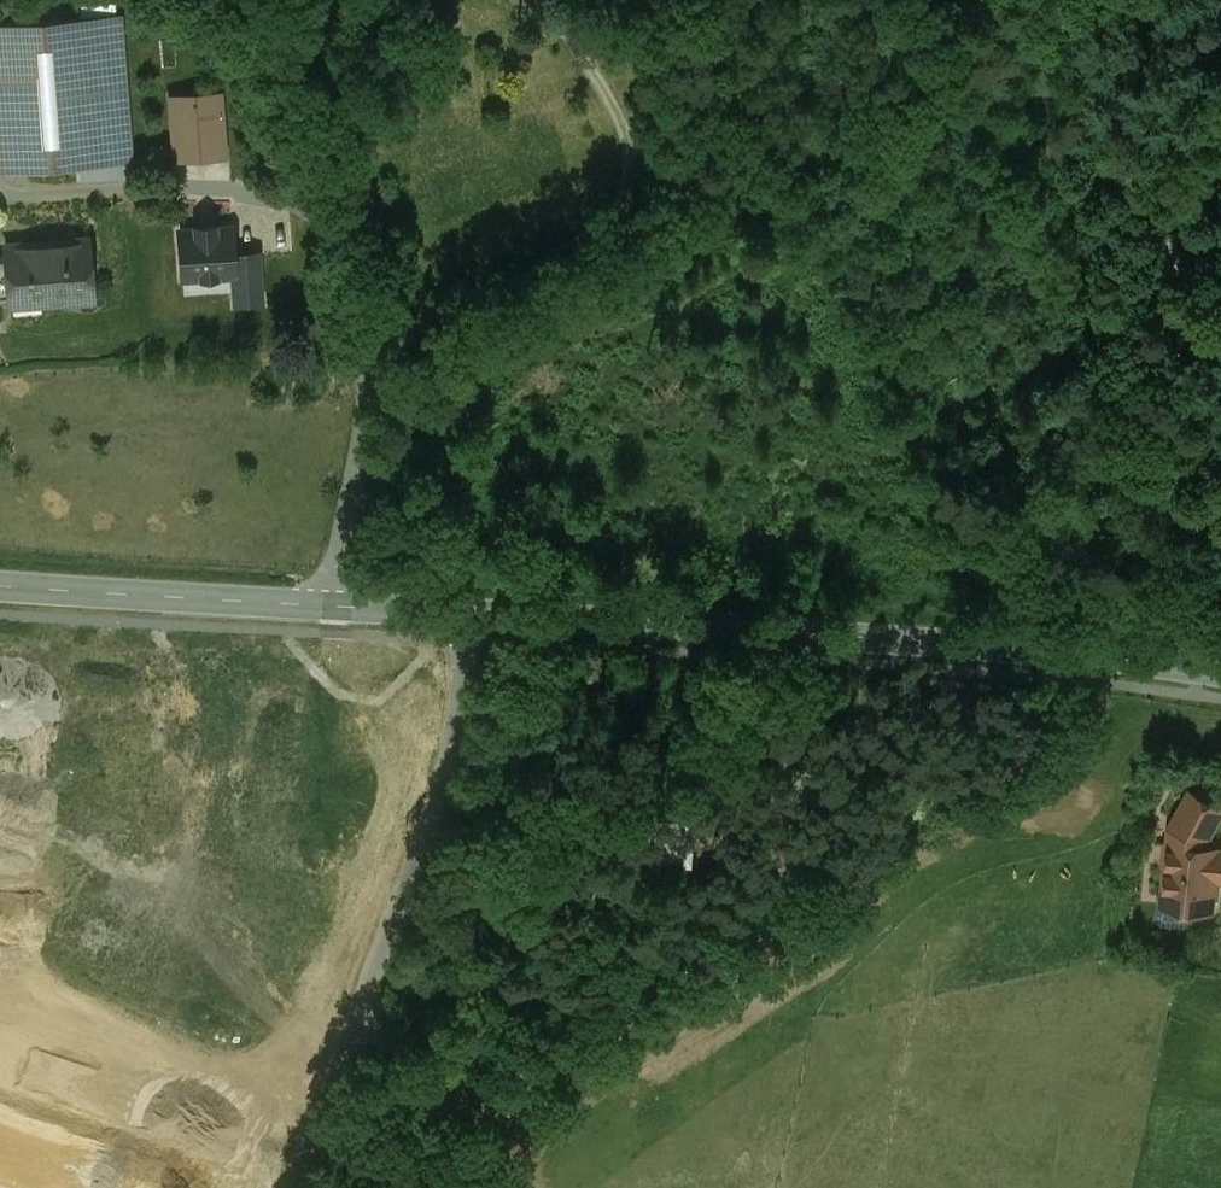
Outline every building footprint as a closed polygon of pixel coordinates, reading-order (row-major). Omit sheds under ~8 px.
[(0,25),(0,97),(5,170),(130,160),(119,16),(0,25)] [(179,157),(236,154),(233,86),(176,89),(179,157)] [(10,246),(9,244),(7,245),(8,259),(0,259),(0,300),(11,299),(11,305),(13,305),(13,299),(42,297),(43,302),(93,299),(88,238),(65,240),(65,242),(10,246)] [(1173,829),(1171,845),(1168,845),(1165,866),(1169,871),(1165,906),(1208,911),(1210,898),(1212,899),(1216,895),(1217,887),(1214,883),(1214,877),(1220,878),(1220,853),(1219,853),(1220,850),(1205,848),(1206,841),(1220,813),(1220,808),(1193,792),(1173,829)] [(701,861),(710,816),(691,812),(682,857),(701,861)] [(92,893),(65,954),(164,998),(191,936),(92,893)]
